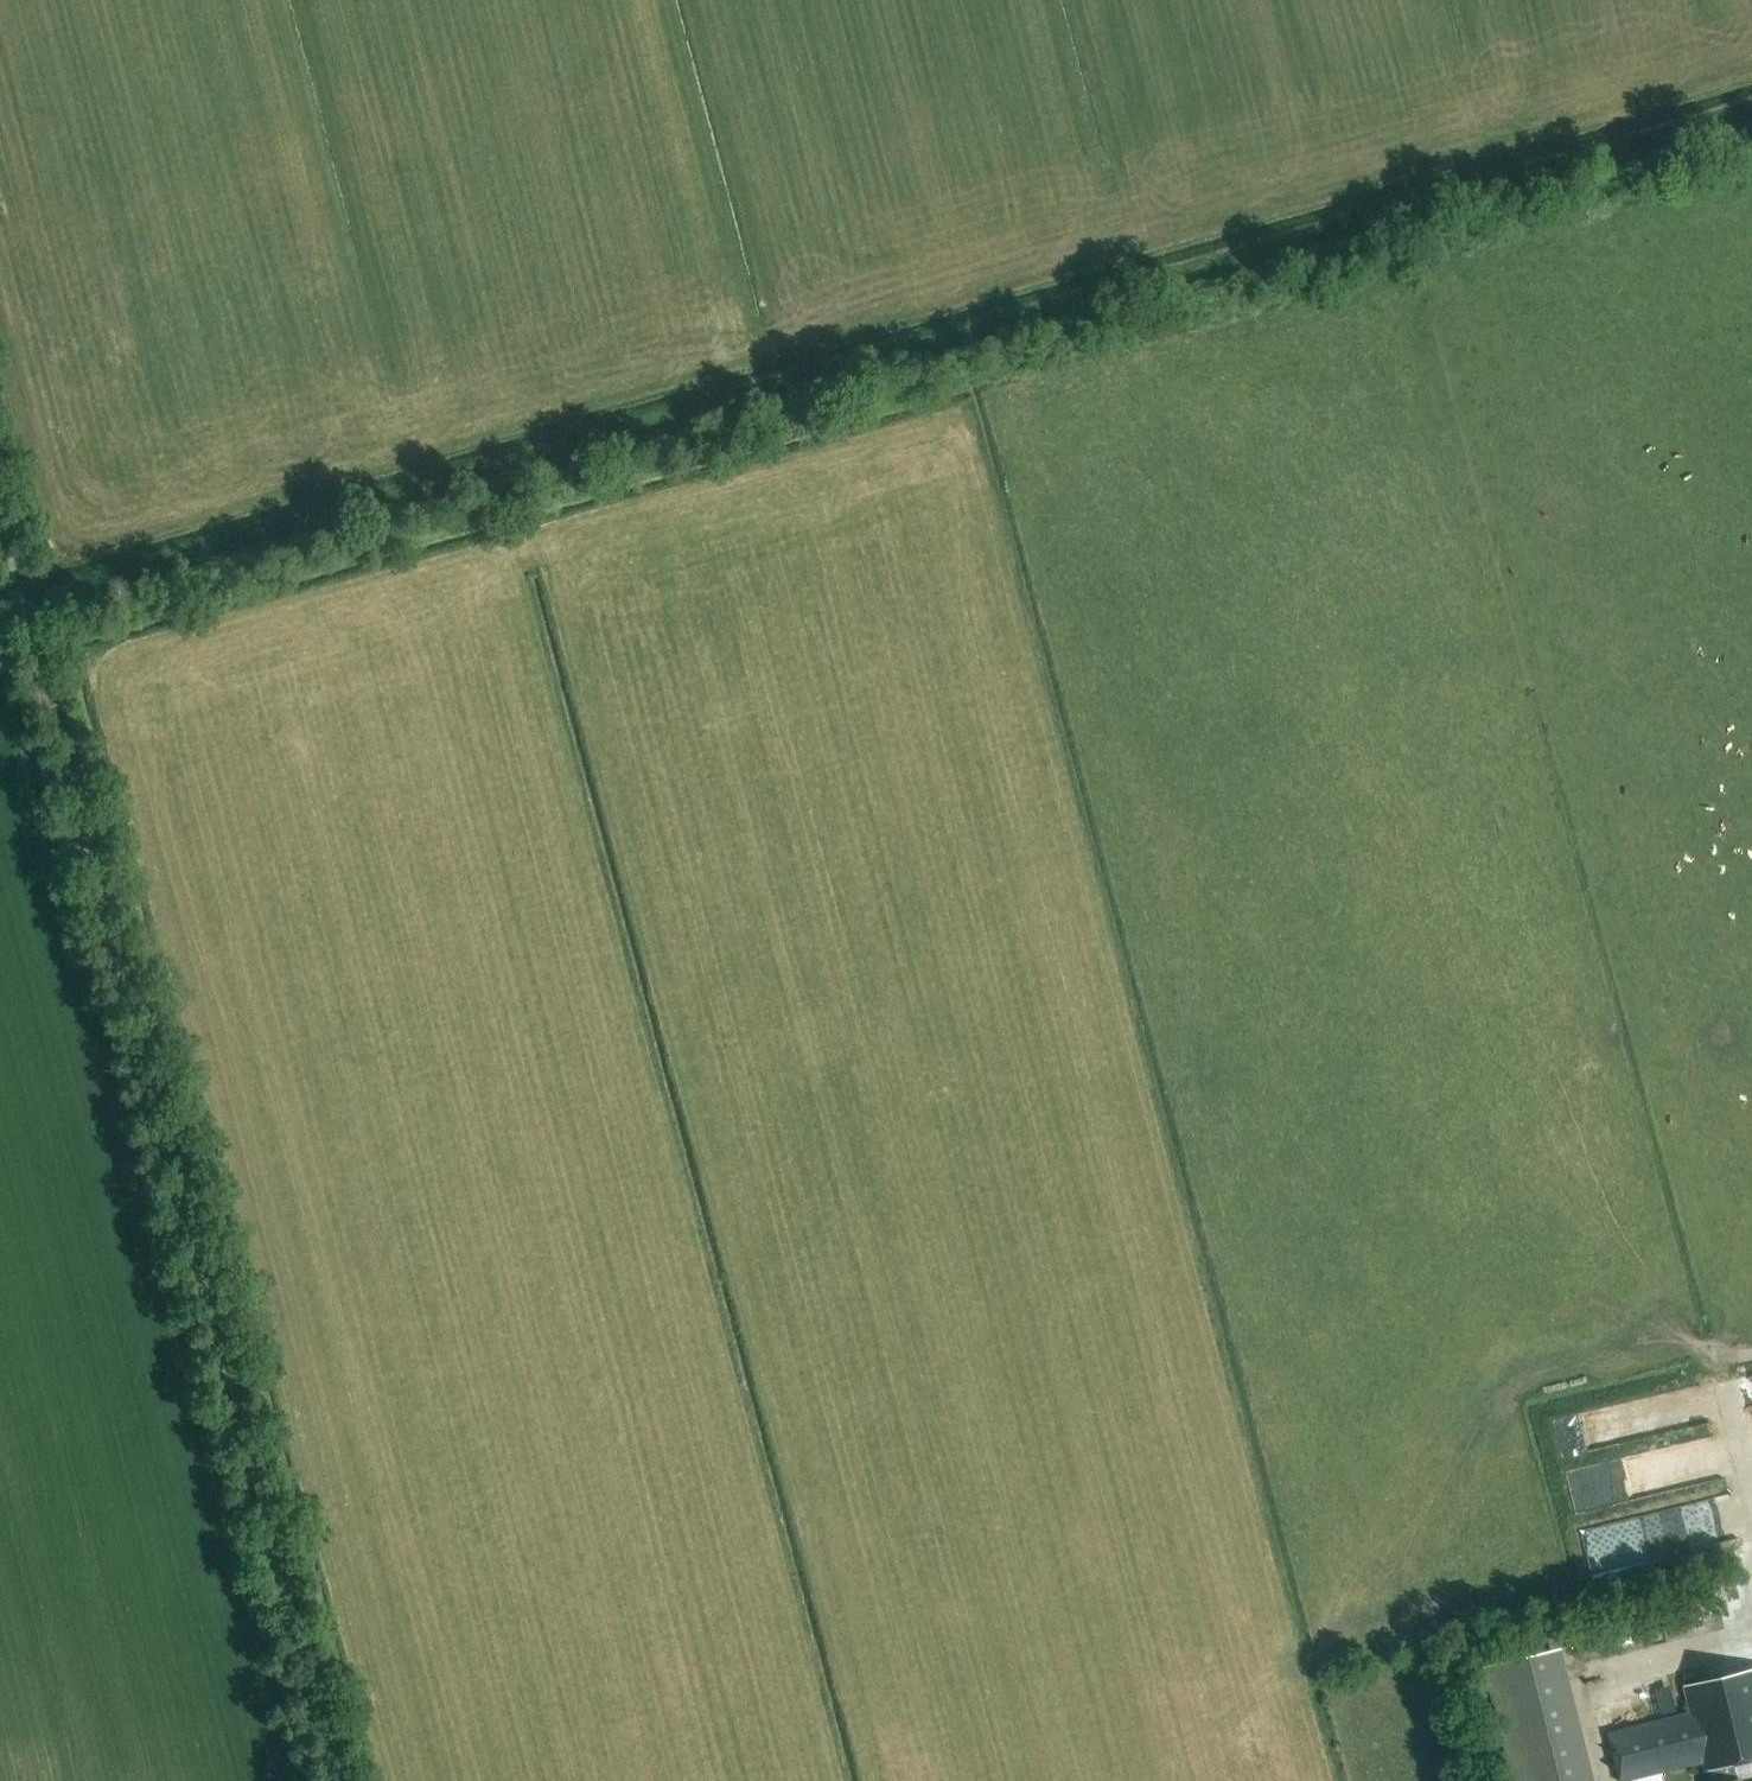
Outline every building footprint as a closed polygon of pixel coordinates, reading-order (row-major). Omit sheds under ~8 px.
[(1592,1561),(1626,1555),(1620,1521),(1733,1501),(1729,1479),(1596,1504),(1599,1524),(1585,1526),(1592,1561)] [(1488,1669),(1515,1780),(1594,1780),(1563,1651),(1488,1669)] [(1751,1760),(1751,1666),(1684,1684),(1690,1711),(1607,1733),(1620,1780),(1626,1780),(1702,1762),(1705,1772),(1708,1771),(1711,1780),(1742,1780),(1741,1780),(1738,1780),(1734,1764),(1751,1760)] [(1659,1687),(1663,1712),(1678,1710),(1674,1685),(1659,1687)]
